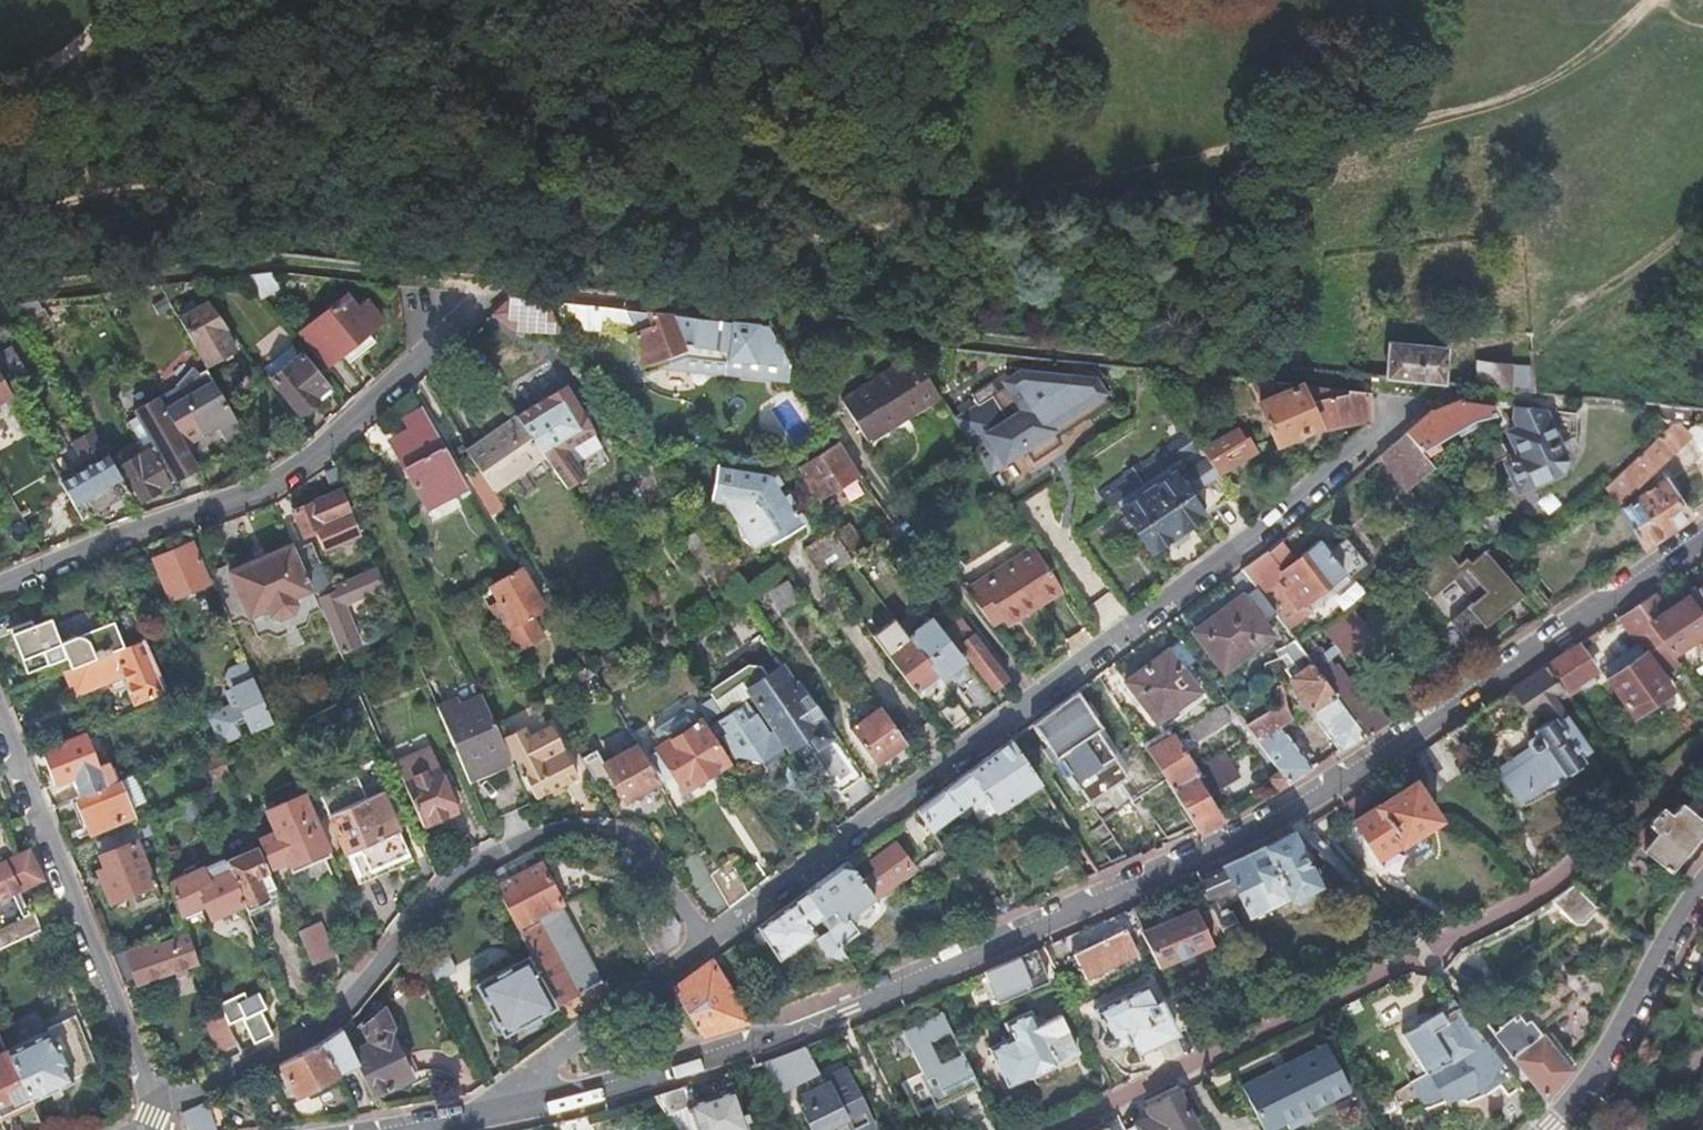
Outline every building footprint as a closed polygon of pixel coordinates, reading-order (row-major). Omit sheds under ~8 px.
[(276,290),(274,272),(239,276),(252,293),(276,290)] [(326,363),(343,350),(364,334),(380,321),(364,302),(354,309),(343,296),(299,330),(326,363)] [(558,327),(546,301),(509,298),(504,299),(522,328),(561,333),(558,327)] [(683,346),(670,315),(546,301),(558,327),(598,332),(600,319),(627,323),(630,329),(645,324),(644,321),(649,320),(651,327),(643,330),(653,354),(661,351),(662,354),(683,346)] [(25,315),(34,331),(48,324),(39,307),(25,315)] [(179,326),(204,368),(234,350),(210,308),(179,326)] [(786,361),(763,325),(670,315),(683,346),(692,366),(723,370),(776,376),(784,371),(786,361)] [(364,334),(343,350),(349,359),(371,342),(364,334)] [(1380,340),(1378,376),(1430,379),(1432,343),(1380,340)] [(4,384),(24,374),(10,348),(0,353),(0,377),(4,384)] [(288,348),(262,369),(271,379),(297,358),(288,348)] [(895,416),(933,392),(907,353),(837,400),(865,442),(898,420),(895,416)] [(296,413),(311,401),(307,395),(319,386),(297,358),(271,379),(270,380),(296,413)] [(1470,396),(1510,398),(1511,369),(1471,367),(1470,396)] [(155,398),(183,446),(216,428),(224,441),(241,431),(205,370),(155,398)] [(783,384),(784,371),(776,376),(723,370),(722,376),(783,384)] [(1031,372),(1014,370),(1005,376),(1007,379),(1014,380),(1018,386),(1030,378),(1031,372)] [(1105,401),(1090,378),(1031,372),(1030,378),(1018,386),(1014,380),(1007,379),(992,389),(986,379),(966,392),(972,402),(948,417),(958,433),(959,434),(967,447),(977,463),(983,472),(1021,448),(1028,460),(1056,442),(1049,430),(1066,419),(1063,415),(1078,406),(1083,415),(1105,401)] [(10,395),(4,384),(0,377),(0,400),(10,395)] [(1365,418),(1363,391),(1244,378),(1273,444),(1313,426),(1314,430),(1365,418)] [(307,395),(311,401),(324,392),(319,386),(307,395)] [(898,420),(935,396),(933,392),(895,416),(898,420)] [(15,404),(10,395),(0,400),(0,413),(15,404)] [(134,416),(127,420),(144,449),(118,464),(138,500),(166,484),(159,472),(164,470),(170,480),(195,466),(183,446),(155,398),(131,411),(134,416)] [(1487,404),(1459,401),(1428,414),(1426,410),(1400,433),(1421,457),(1431,450),(1427,443),(1464,416),(1486,415),(1487,404)] [(425,508),(465,486),(420,406),(404,415),(410,427),(388,440),(425,508)] [(1532,408),(1511,406),(1511,417),(1517,426),(1508,432),(1521,452),(1507,461),(1525,487),(1561,462),(1561,451),(1532,408)] [(541,458),(561,487),(579,475),(563,450),(589,432),(572,407),(528,438),(541,458)] [(381,428),(388,440),(410,427),(404,415),(381,428)] [(492,495),(541,458),(528,438),(514,418),(468,453),(492,495)] [(1688,420),(1671,419),(1669,421),(1598,489),(1610,507),(1684,436),(1699,458),(1702,455),(1702,424),(1688,420)] [(44,456),(76,514),(87,507),(90,513),(126,493),(90,430),(44,456)] [(1400,433),(1373,456),(1399,487),(1427,465),(1421,457),(1400,433)] [(1183,457),(1195,449),(1186,435),(1164,449),(1174,464),(1166,469),(1174,481),(1191,469),(1183,457)] [(1204,462),(1214,477),(1252,450),(1242,435),(1204,462)] [(857,477),(836,444),(799,467),(819,500),(857,477)] [(1180,531),(1228,498),(1214,477),(1204,462),(1195,449),(1183,457),(1191,469),(1174,481),(1166,469),(1174,464),(1164,449),(1099,494),(1096,496),(1105,509),(1106,510),(1114,505),(1147,554),(1166,541),(1180,531)] [(745,510),(766,545),(798,526),(767,474),(712,469),(708,506),(745,510)] [(1660,481),(1613,512),(1639,549),(1685,518),(1660,481)] [(336,492),(291,511),(303,539),(317,534),(323,549),(355,535),(336,492)] [(90,513),(87,507),(76,514),(79,519),(90,513)] [(708,582),(723,573),(695,530),(680,540),(708,582)] [(1180,531),(1166,541),(1171,548),(1185,539),(1180,531)] [(846,561),(828,532),(801,553),(821,580),(846,561)] [(1261,552),(1239,569),(1252,587),(1273,616),(1278,623),(1301,607),(1296,599),(1336,571),(1341,578),(1360,565),(1342,539),(1324,551),(1317,539),(1274,568),(1279,576),(1275,579),(1267,568),(1271,565),(1261,552)] [(189,544),(154,559),(170,598),(206,583),(189,544)] [(293,551),(311,590),(312,594),(329,587),(309,544),(293,551)] [(291,598),(311,590),(293,551),(291,545),(210,580),(230,625),(266,610),(269,617),(278,620),(292,614),(294,605),(291,598)] [(962,592),(990,626),(1001,619),(1003,623),(1036,602),(1039,607),(1060,593),(1031,547),(962,592)] [(1447,547),(1409,578),(1425,598),(1448,579),(1468,603),(1445,622),(1462,642),(1513,599),(1485,566),(1489,563),(1480,551),(1463,566),(1447,547)] [(1517,596),(1489,563),(1485,566),(1513,599),(1517,596)] [(387,590),(377,567),(333,585),(336,591),(318,598),(342,652),(360,644),(344,608),(387,590)] [(519,567),(513,570),(479,587),(484,598),(493,593),(498,602),(490,607),(515,652),(543,637),(530,615),(541,609),(519,567)] [(771,615),(791,602),(776,580),(756,593),(771,615)] [(1259,626),(1273,616),(1252,587),(1189,634),(1217,672),(1267,636),(1259,626)] [(1702,613),(1702,602),(1696,590),(1695,587),(1684,593),(1699,615),(1702,613)] [(1668,651),(1702,628),(1702,621),(1699,615),(1684,593),(1680,596),(1682,600),(1648,622),(1659,638),(1668,651)] [(1036,602),(1003,623),(1006,628),(1039,607),(1036,602)] [(1636,604),(1616,617),(1639,651),(1659,638),(1648,622),(1636,604)] [(1336,650),(1360,636),(1345,611),(1322,625),(1336,650)] [(30,619),(8,627),(26,672),(66,657),(70,667),(124,646),(113,620),(76,635),(75,633),(59,640),(50,617),(32,624),(30,619)] [(946,671),(961,660),(952,649),(941,635),(929,619),(905,636),(934,675),(937,678),(946,671)] [(957,645),(992,691),(1005,680),(970,634),(960,621),(941,635),(952,649),(957,645)] [(873,641),(911,691),(934,675),(905,636),(896,625),(873,641)] [(1360,737),(1300,653),(1287,635),(1279,641),(1281,645),(1270,653),(1274,658),(1281,653),(1288,662),(1280,668),(1292,691),(1294,694),(1305,709),(1336,752),(1360,737)] [(166,689),(145,638),(129,644),(124,646),(70,667),(61,671),(71,698),(97,688),(102,680),(106,678),(113,682),(125,677),(135,701),(166,689)] [(1270,653),(1281,645),(1279,641),(1268,648),(1270,653)] [(1578,643),(1544,666),(1564,695),(1565,697),(1578,689),(1575,683),(1590,673),(1592,664),(1578,643)] [(1312,645),(1300,653),(1360,737),(1382,723),(1351,679),(1344,684),(1331,665),(1328,667),(1312,645)] [(1666,690),(1639,651),(1601,677),(1627,716),(1666,690)] [(1160,655),(1123,681),(1153,722),(1189,697),(1160,655)] [(743,664),(704,691),(720,714),(744,698),(747,696),(741,689),(763,675),(756,665),(743,664)] [(763,675),(741,689),(747,696),(784,748),(801,736),(807,732),(814,742),(826,734),(824,731),(829,728),(797,682),(792,685),(778,664),(763,675)] [(1544,666),(1514,687),(1533,716),(1564,695),(1544,666)] [(272,721),(249,668),(227,677),(231,687),(224,691),(233,711),(227,713),(233,726),(244,721),(249,731),(272,721)] [(937,678),(941,683),(951,677),(946,671),(937,678)] [(968,676),(950,687),(964,709),(982,698),(968,676)] [(1082,687),(1075,692),(1081,700),(1088,696),(1082,687)] [(1075,692),(1075,690),(1029,724),(1082,804),(1122,777),(1094,733),(1100,729),(1081,700),(1075,692)] [(1290,719),(1305,709),(1294,694),(1283,701),(1286,712),(1290,719)] [(472,784),(515,766),(513,760),(502,737),(483,696),(483,695),(441,714),(472,784)] [(954,727),(967,717),(953,699),(940,709),(954,727)] [(1283,701),(1244,729),(1284,784),(1308,769),(1279,727),(1290,719),(1286,712),(1283,701)] [(815,840),(834,826),(769,733),(767,735),(753,713),(745,718),(737,706),(705,726),(714,740),(719,737),(731,757),(734,755),(742,750),(747,758),(759,760),(765,762),(764,768),(757,802),(780,787),(815,840)] [(902,741),(877,707),(849,728),(873,762),(902,741)] [(1534,736),(1523,743),(1531,755),(1542,747),(1560,775),(1578,763),(1575,758),(1585,751),(1562,717),(1553,723),(1550,719),(1531,732),(1534,736)] [(657,751),(651,755),(666,779),(672,775),(682,791),(725,763),(699,722),(670,740),(666,735),(657,741),(660,744),(655,748),(657,751)] [(502,737),(513,760),(518,758),(539,795),(550,788),(554,794),(564,788),(560,783),(576,774),(549,725),(529,736),(524,725),(502,737)] [(1166,729),(1141,746),(1196,831),(1218,819),(1189,774),(1193,772),(1166,729)] [(807,732),(801,736),(808,746),(814,742),(807,732)] [(1442,783),(1469,767),(1448,732),(1422,750),(1442,783)] [(839,793),(862,777),(833,734),(809,750),(839,793)] [(79,774),(87,793),(116,781),(120,780),(112,761),(99,766),(94,752),(97,751),(92,738),(82,742),(78,735),(42,750),(55,783),(79,774)] [(801,736),(784,748),(787,752),(801,742),(801,736)] [(1009,739),(967,770),(994,816),(1038,783),(1009,739)] [(393,761),(421,824),(454,809),(450,800),(457,797),(446,772),(440,775),(428,746),(393,761)] [(583,760),(597,787),(610,779),(622,804),(656,784),(636,748),(604,767),(596,753),(583,760)] [(209,778),(229,770),(223,755),(203,763),(209,778)] [(967,770),(915,809),(931,834),(967,808),(978,827),(994,816),(967,770)] [(357,882),(409,859),(378,788),(362,795),(353,774),(316,791),(357,882)] [(87,793),(69,800),(79,821),(84,819),(91,834),(132,818),(128,810),(133,808),(145,803),(133,775),(120,780),(116,781),(87,793)] [(1410,785),(1351,820),(1373,856),(1431,821),(1410,785)] [(258,838),(271,868),(287,861),(289,866),(329,848),(304,792),(265,810),(274,832),(258,838)] [(1630,839),(1664,869),(1702,825),(1695,819),(1702,810),(1702,804),(1692,794),(1680,806),(1677,803),(1667,813),(1660,806),(1630,839)] [(202,812),(196,798),(181,804),(187,819),(202,812)] [(145,803),(133,808),(136,813),(147,808),(145,803)] [(91,834),(84,819),(79,821),(86,837),(91,834)] [(6,825),(0,828),(0,852),(15,846),(6,825)] [(96,840),(101,855),(106,867),(98,871),(111,902),(129,895),(134,908),(158,898),(152,885),(135,841),(129,826),(96,840)] [(1241,859),(1196,879),(1208,904),(1224,896),(1227,902),(1237,897),(1245,915),(1285,896),(1287,900),(1291,898),(1299,902),(1312,896),(1313,887),(1314,885),(1299,853),(1310,848),(1306,844),(1295,831),(1268,845),(1241,859)] [(243,856),(226,864),(243,903),(248,913),(267,905),(262,893),(273,888),(254,844),(241,850),(243,856)] [(845,861),(804,891),(821,918),(830,933),(835,941),(854,929),(844,914),(908,868),(891,844),(868,861),(875,871),(860,882),(845,861)] [(31,845),(17,852),(0,860),(0,926),(23,915),(12,892),(18,889),(44,876),(31,845)] [(17,852),(15,846),(0,852),(0,860),(17,852)] [(494,884),(562,1017),(614,989),(608,977),(601,981),(561,903),(590,888),(569,847),(494,884)] [(725,906),(706,872),(694,852),(670,867),(702,913),(712,916),(725,906)] [(168,883),(178,913),(184,911),(186,915),(200,910),(199,905),(204,903),(205,907),(216,902),(220,913),(243,903),(226,864),(224,860),(168,883)] [(724,861),(706,872),(725,906),(744,893),(724,861)] [(1583,912),(1592,903),(1572,883),(1554,896),(1573,914),(1579,908),(1583,912)] [(18,889),(12,892),(23,915),(30,912),(18,889)] [(804,891),(756,926),(758,929),(764,939),(776,958),(813,935),(808,926),(821,918),(804,891)] [(678,925),(659,897),(634,914),(641,942),(653,961),(677,943),(678,925)] [(1212,913),(1223,935),(1236,929),(1225,907),(1212,913)] [(41,928),(32,911),(30,912),(23,915),(0,926),(0,948),(41,928)] [(1133,915),(1159,970),(1211,948),(1195,912),(1150,931),(1140,912),(1133,915)] [(1040,945),(1045,954),(1066,945),(1081,977),(1135,952),(1116,913),(1040,945)] [(298,931),(311,964),(333,955),(319,922),(298,931)] [(764,939),(758,929),(752,933),(759,942),(764,939)] [(828,960),(841,951),(835,941),(830,933),(817,941),(828,960)] [(147,949),(144,942),(112,955),(124,987),(195,958),(185,934),(147,949)] [(420,945),(434,974),(452,966),(439,937),(420,945)] [(1045,981),(1030,949),(981,970),(995,1001),(1045,981)] [(496,960),(474,970),(493,1009),(489,1022),(494,1030),(506,1031),(524,1023),(526,1028),(541,1020),(538,1015),(552,1008),(523,953),(499,966),(496,960)] [(709,960),(671,989),(696,1033),(743,1019),(740,1013),(743,1010),(737,999),(729,995),(709,960)] [(995,1001),(981,970),(975,973),(988,1004),(995,1001)] [(1702,1004),(1702,973),(1689,995),(1702,1004)] [(1134,1052),(1187,1027),(1170,993),(1153,1001),(1145,983),(1093,1008),(1103,1030),(1097,1033),(1096,1037),(1100,1045),(1108,1049),(1115,1046),(1116,1039),(1122,1036),(1126,1045),(1130,1043),(1134,1052)] [(614,989),(562,1017),(566,1024),(614,989)] [(356,1065),(371,1099),(410,1080),(388,1033),(391,1028),(378,1000),(359,1022),(368,1041),(349,1050),(356,1065)] [(254,1044),(271,1035),(256,1001),(238,1009),(254,1044)] [(1481,1039),(1456,1007),(1418,1025),(1416,1020),(1397,1029),(1416,1069),(1418,1068),(1481,1039)] [(217,1051),(236,1042),(222,1012),(202,1021),(217,1051)] [(1008,1038),(986,1048),(1003,1085),(1007,1083),(1009,1088),(1054,1067),(1052,1062),(1074,1051),(1056,1014),(1033,1025),(1027,1012),(1002,1024),(1008,1038)] [(908,1115),(968,1093),(939,1013),(894,1030),(910,1071),(893,1077),(908,1115)] [(1542,1100),(1567,1069),(1540,1035),(1533,1040),(1529,1034),(1515,1015),(1491,1034),(1542,1100)] [(7,1051),(31,1101),(74,1081),(72,1078),(95,1067),(74,1016),(47,1027),(49,1032),(7,1051)] [(1567,1069),(1572,1063),(1542,1024),(1529,1034),(1533,1040),(1540,1035),(1567,1069)] [(294,1093),(356,1065),(349,1050),(339,1028),(323,1039),(308,1048),(279,1063),(294,1093)] [(31,1101),(7,1051),(0,1037),(0,1115),(31,1101)] [(1515,1082),(1481,1039),(1418,1068),(1430,1093),(1447,1085),(1451,1092),(1474,1088),(1494,1079),(1499,1090),(1515,1082)] [(1324,1043),(1238,1084),(1260,1128),(1346,1086),(1324,1043)] [(803,1044),(760,1060),(774,1090),(806,1075),(811,1073),(816,1071),(803,1044)] [(809,1083),(795,1089),(814,1129),(816,1129),(845,1117),(851,1129),(864,1129),(875,1125),(846,1061),(824,1070),(827,1075),(814,1081),(809,1083)] [(814,1081),(811,1073),(806,1075),(809,1083),(814,1081)] [(684,1083),(652,1093),(662,1109),(690,1100),(684,1083)] [(690,1100),(700,1129),(740,1129),(749,1127),(736,1087),(690,1100)] [(1193,1127),(1176,1091),(1145,1106),(1149,1115),(1123,1127),(1125,1129),(1187,1129),(1193,1127)] [(208,1098),(183,1111),(188,1129),(218,1129),(208,1098)] [(1693,1122),(1696,1129),(1702,1129),(1702,1117),(1693,1122)]
